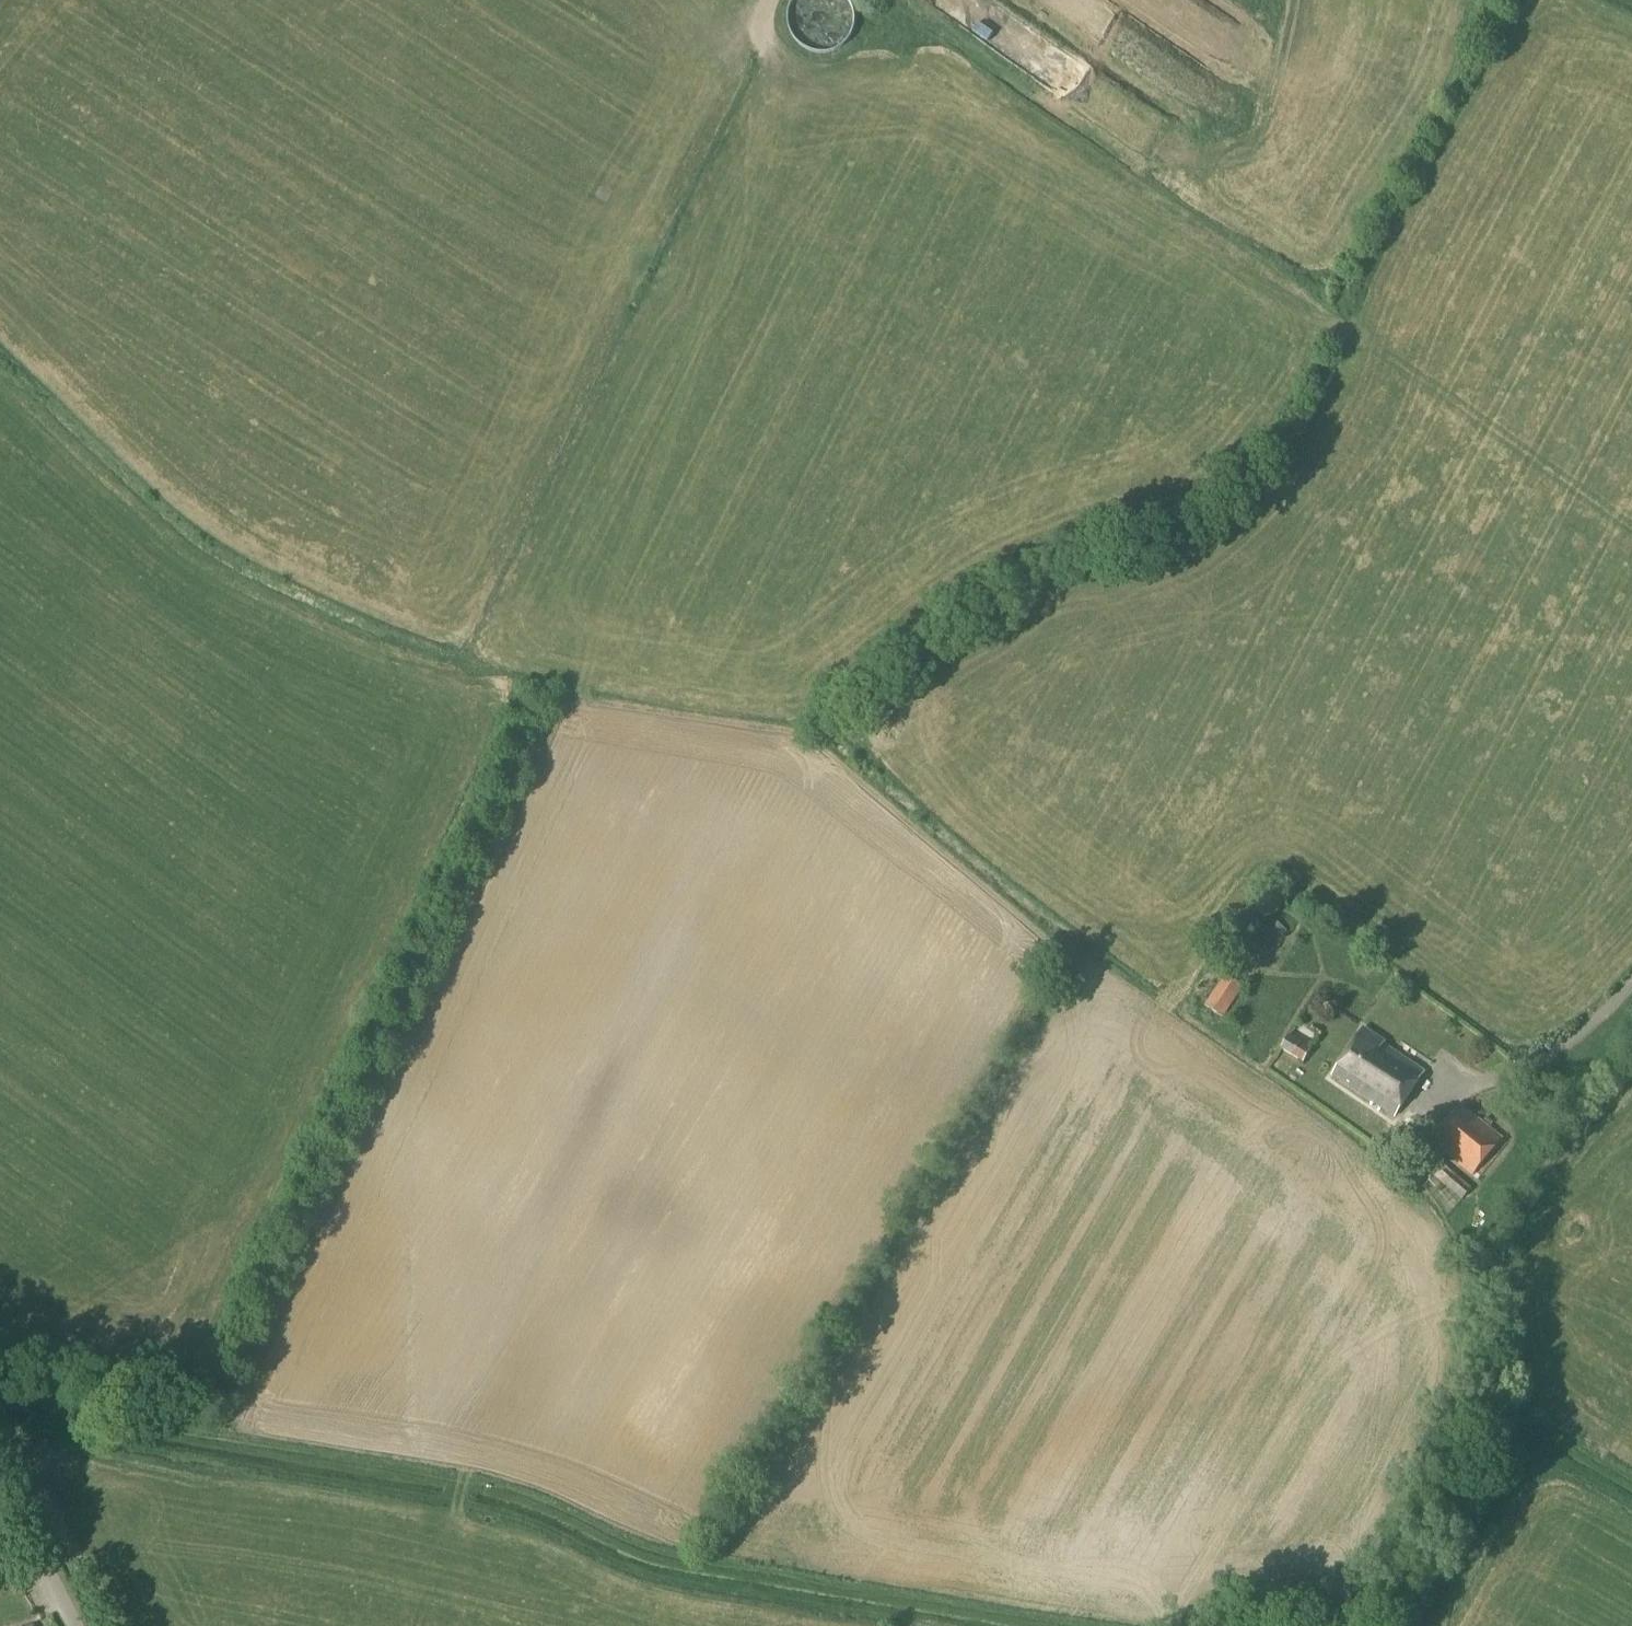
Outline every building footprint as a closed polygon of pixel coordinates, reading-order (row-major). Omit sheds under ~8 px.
[(851,21),(850,14),(848,8),(844,2),(843,0),(792,0),(789,4),(786,10),(784,17),(784,22),(785,29),(786,34),(789,39),(792,43),(797,47),(803,51),(812,54),(817,55),(823,54),(830,52),(835,50),(840,46),(845,40),(848,35),(850,29),(851,22),(851,21)] [(1268,958),(1288,931),(1272,919),(1253,945),(1268,958)] [(1222,1019),(1243,988),(1225,975),(1204,1006),(1222,1019)] [(1395,1117),(1424,1073),(1383,1046),(1385,1043),(1363,1029),(1332,1076),(1395,1117)] [(1304,1064),(1311,1051),(1289,1036),(1281,1050),(1304,1064)] [(1473,1176),(1503,1140),(1461,1107),(1432,1143),(1473,1176)] [(1462,1200),(1472,1188),(1442,1164),(1432,1176),(1462,1200)]
